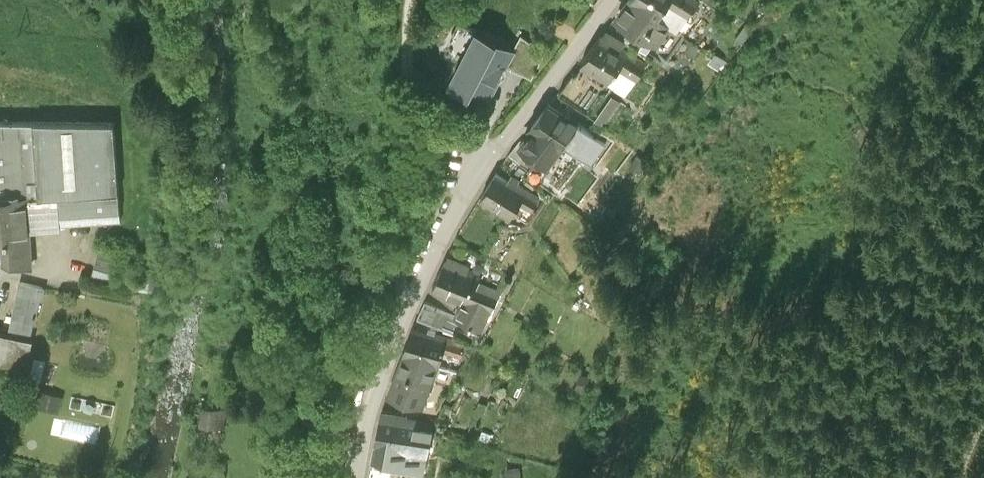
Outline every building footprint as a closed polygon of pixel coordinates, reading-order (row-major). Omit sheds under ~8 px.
[(659,11),(645,0),(624,0),(618,7),(658,38),(671,20),(659,11)] [(659,11),(667,0),(645,0),(659,11)] [(691,13),(700,0),(674,0),(691,13)] [(515,39),(480,20),(454,70),(473,80),(477,74),(493,82),(507,54),(515,39)] [(524,23),(515,39),(507,54),(534,68),(548,41),(524,23)] [(621,41),(603,27),(584,52),(610,72),(622,57),(636,68),(645,56),(622,39),(621,41)] [(571,105),(552,90),(533,114),(536,116),(524,131),(550,151),(572,124),(586,136),(597,123),(573,103),(571,105)] [(34,269),(33,235),(62,233),(61,228),(156,219),(149,134),(117,134),(116,124),(0,121),(0,261),(34,269)] [(483,186),(513,204),(529,178),(499,160),(483,186)] [(93,279),(113,284),(120,253),(100,248),(93,279)] [(464,293),(457,306),(456,307),(483,320),(504,276),(469,259),(468,262),(446,251),(433,278),(464,293)] [(456,307),(457,306),(427,292),(419,308),(456,326),(462,314),(454,311),(456,307)] [(415,318),(405,344),(439,356),(444,342),(462,349),(467,336),(437,325),(436,326),(415,318)] [(19,337),(0,332),(0,363),(12,366),(19,337)] [(424,398),(439,356),(405,344),(390,385),(424,398)] [(65,399),(42,392),(37,406),(60,413),(65,399)] [(374,449),(409,457),(413,441),(428,444),(435,413),(407,408),(406,411),(383,406),(374,449)]
